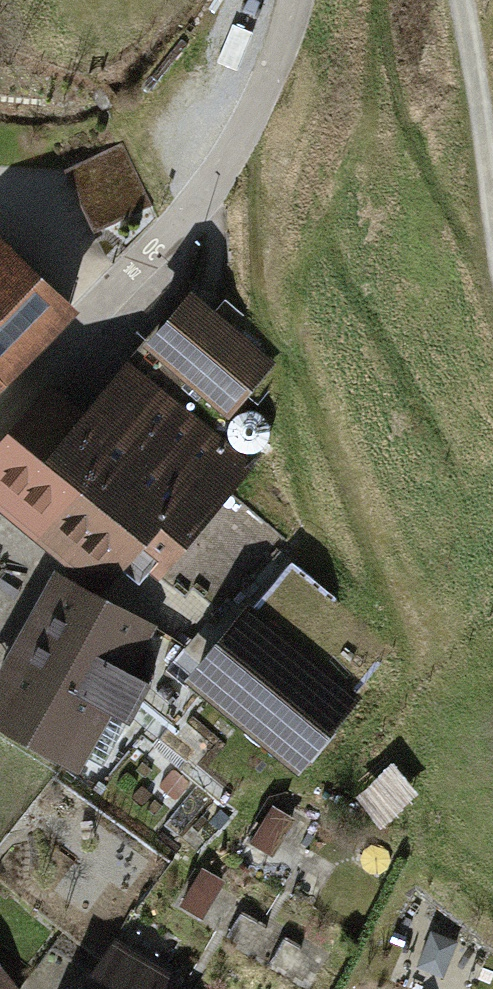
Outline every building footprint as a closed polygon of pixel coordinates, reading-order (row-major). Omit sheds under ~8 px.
[(119,147),(67,171),(94,230),(146,206),(119,147)] [(75,310),(0,236),(0,385),(75,310)] [(182,282),(135,336),(224,411),(270,356),(182,282)] [(0,449),(0,502),(99,581),(122,552),(152,577),(246,461),(121,360),(73,420),(44,396),(0,449)] [(0,664),(0,722),(74,764),(108,707),(123,716),(148,673),(132,664),(150,634),(51,576),(0,664)] [(234,593),(173,670),(295,766),(356,688),(234,593)] [(89,988),(173,988),(182,974),(119,937),(89,988)]
